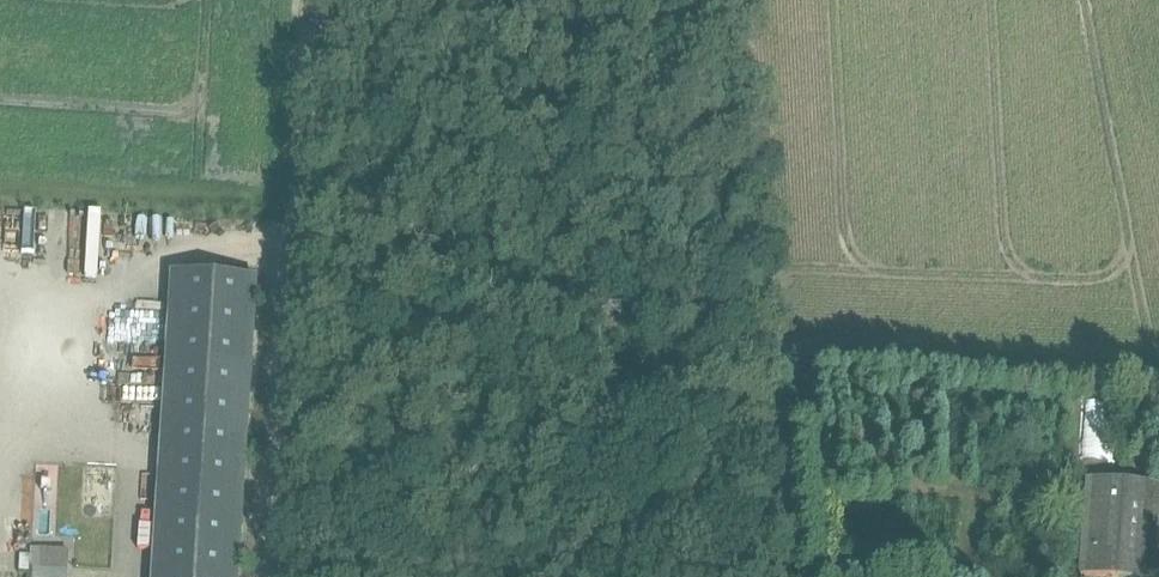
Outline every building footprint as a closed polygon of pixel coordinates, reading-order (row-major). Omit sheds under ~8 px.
[(120,218),(115,235),(141,242),(146,225),(120,218)] [(258,276),(170,271),(153,576),(241,576),(258,276)] [(1157,487),(1082,483),(1078,575),(1111,576),(1153,576),(1157,487)] [(26,576),(66,576),(67,547),(27,546),(26,576)]
